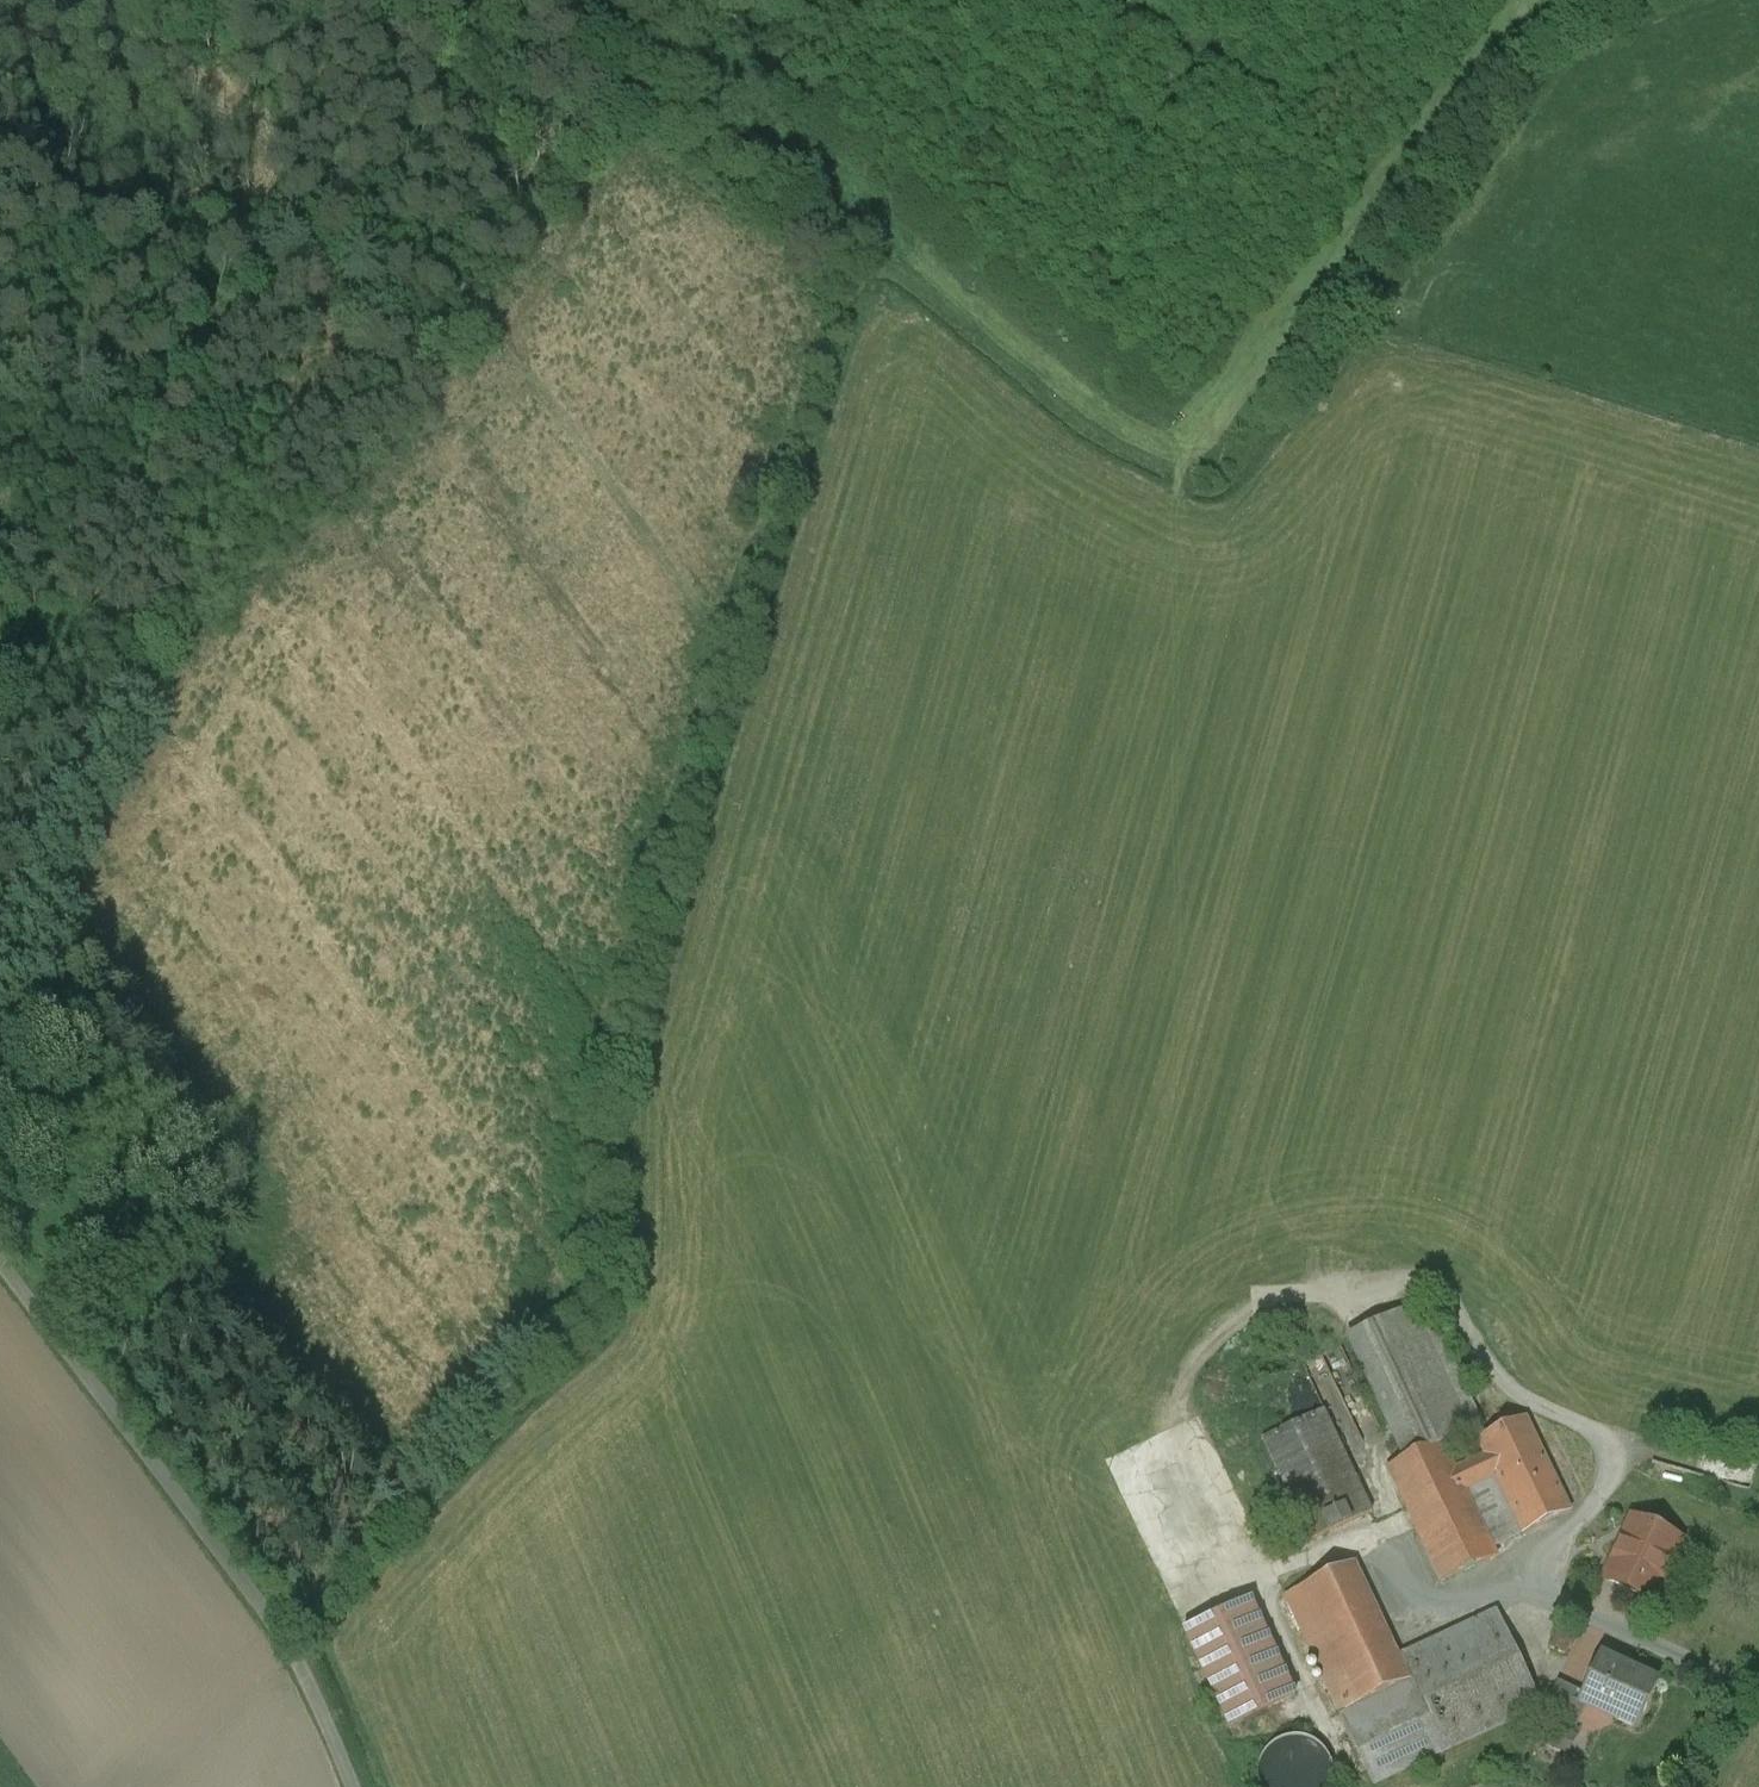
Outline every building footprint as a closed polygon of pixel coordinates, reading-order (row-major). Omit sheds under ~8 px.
[(1481,1427),(1423,1303),(1347,1338),(1404,1461),(1441,1444),(1442,1445),(1481,1427)] [(1323,1412),(1262,1441),(1310,1542),(1371,1513),(1323,1412)] [(1524,1418),(1477,1441),(1484,1457),(1454,1471),(1492,1549),(1569,1513),(1524,1418)] [(1442,1445),(1441,1444),(1404,1461),(1387,1470),(1441,1584),(1496,1558),(1454,1471),(1442,1445)] [(1680,1541),(1631,1519),(1602,1582),(1651,1604),(1680,1541)] [(1407,1682),(1352,1565),(1285,1596),(1373,1785),(1540,1707),(1496,1613),(1475,1622),(1472,1623),(1472,1624),(1402,1657),(1413,1679),(1407,1682)] [(1249,1600),(1183,1631),(1220,1710),(1228,1726),(1294,1695),(1249,1600)] [(1657,1685),(1599,1658),(1578,1704),(1636,1730),(1657,1685)] [(1576,1691),(1557,1682),(1542,1715),(1561,1724),(1576,1691)] [(1566,1753),(1574,1732),(1550,1724),(1542,1745),(1566,1753)] [(1288,1736),(1283,1737),(1279,1739),(1276,1741),(1272,1743),(1269,1746),(1266,1749),(1263,1754),(1261,1760),(1260,1763),(1259,1766),(1259,1770),(1259,1775),(1260,1779),(1261,1783),(1262,1786),(1326,1786),(1328,1784),(1329,1779),(1330,1775),(1330,1770),(1330,1766),(1328,1761),(1327,1758),(1324,1752),(1320,1746),(1316,1743),(1311,1740),(1306,1738),(1301,1736),(1294,1735),(1288,1736)]
